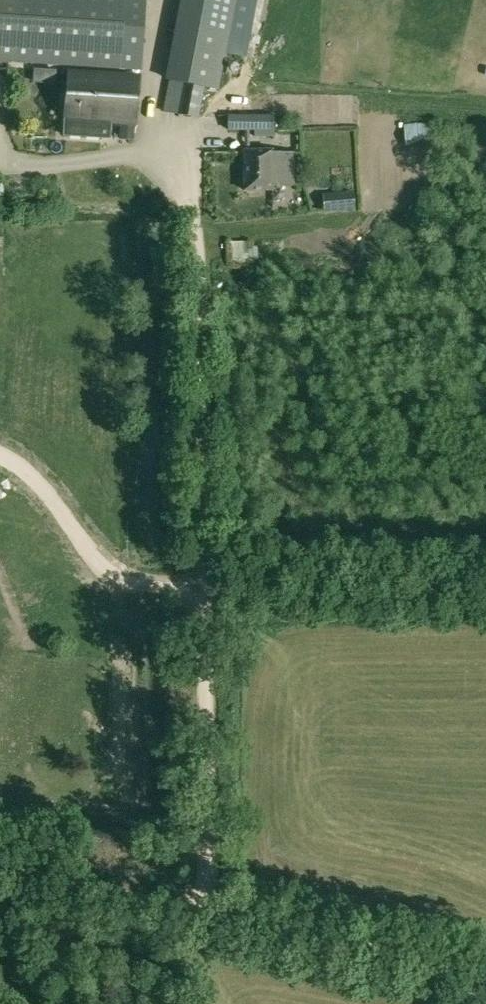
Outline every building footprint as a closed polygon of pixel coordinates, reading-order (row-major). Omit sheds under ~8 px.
[(13,62),(140,72),(145,0),(0,0),(0,61),(13,62)] [(216,90),(234,0),(185,0),(163,111),(199,119),(205,87),(216,90)] [(66,129),(101,132),(102,121),(135,124),(138,77),(70,72),(66,118),(67,119),(66,129)] [(228,131),(254,131),(254,137),(274,136),(274,115),(228,115),(228,131)] [(404,126),(406,148),(434,146),(432,124),(404,126)] [(243,152),(245,190),(274,189),(274,186),(294,185),(292,152),(272,153),(271,150),(243,152)] [(316,191),(317,212),(348,210),(346,188),(316,191)]
